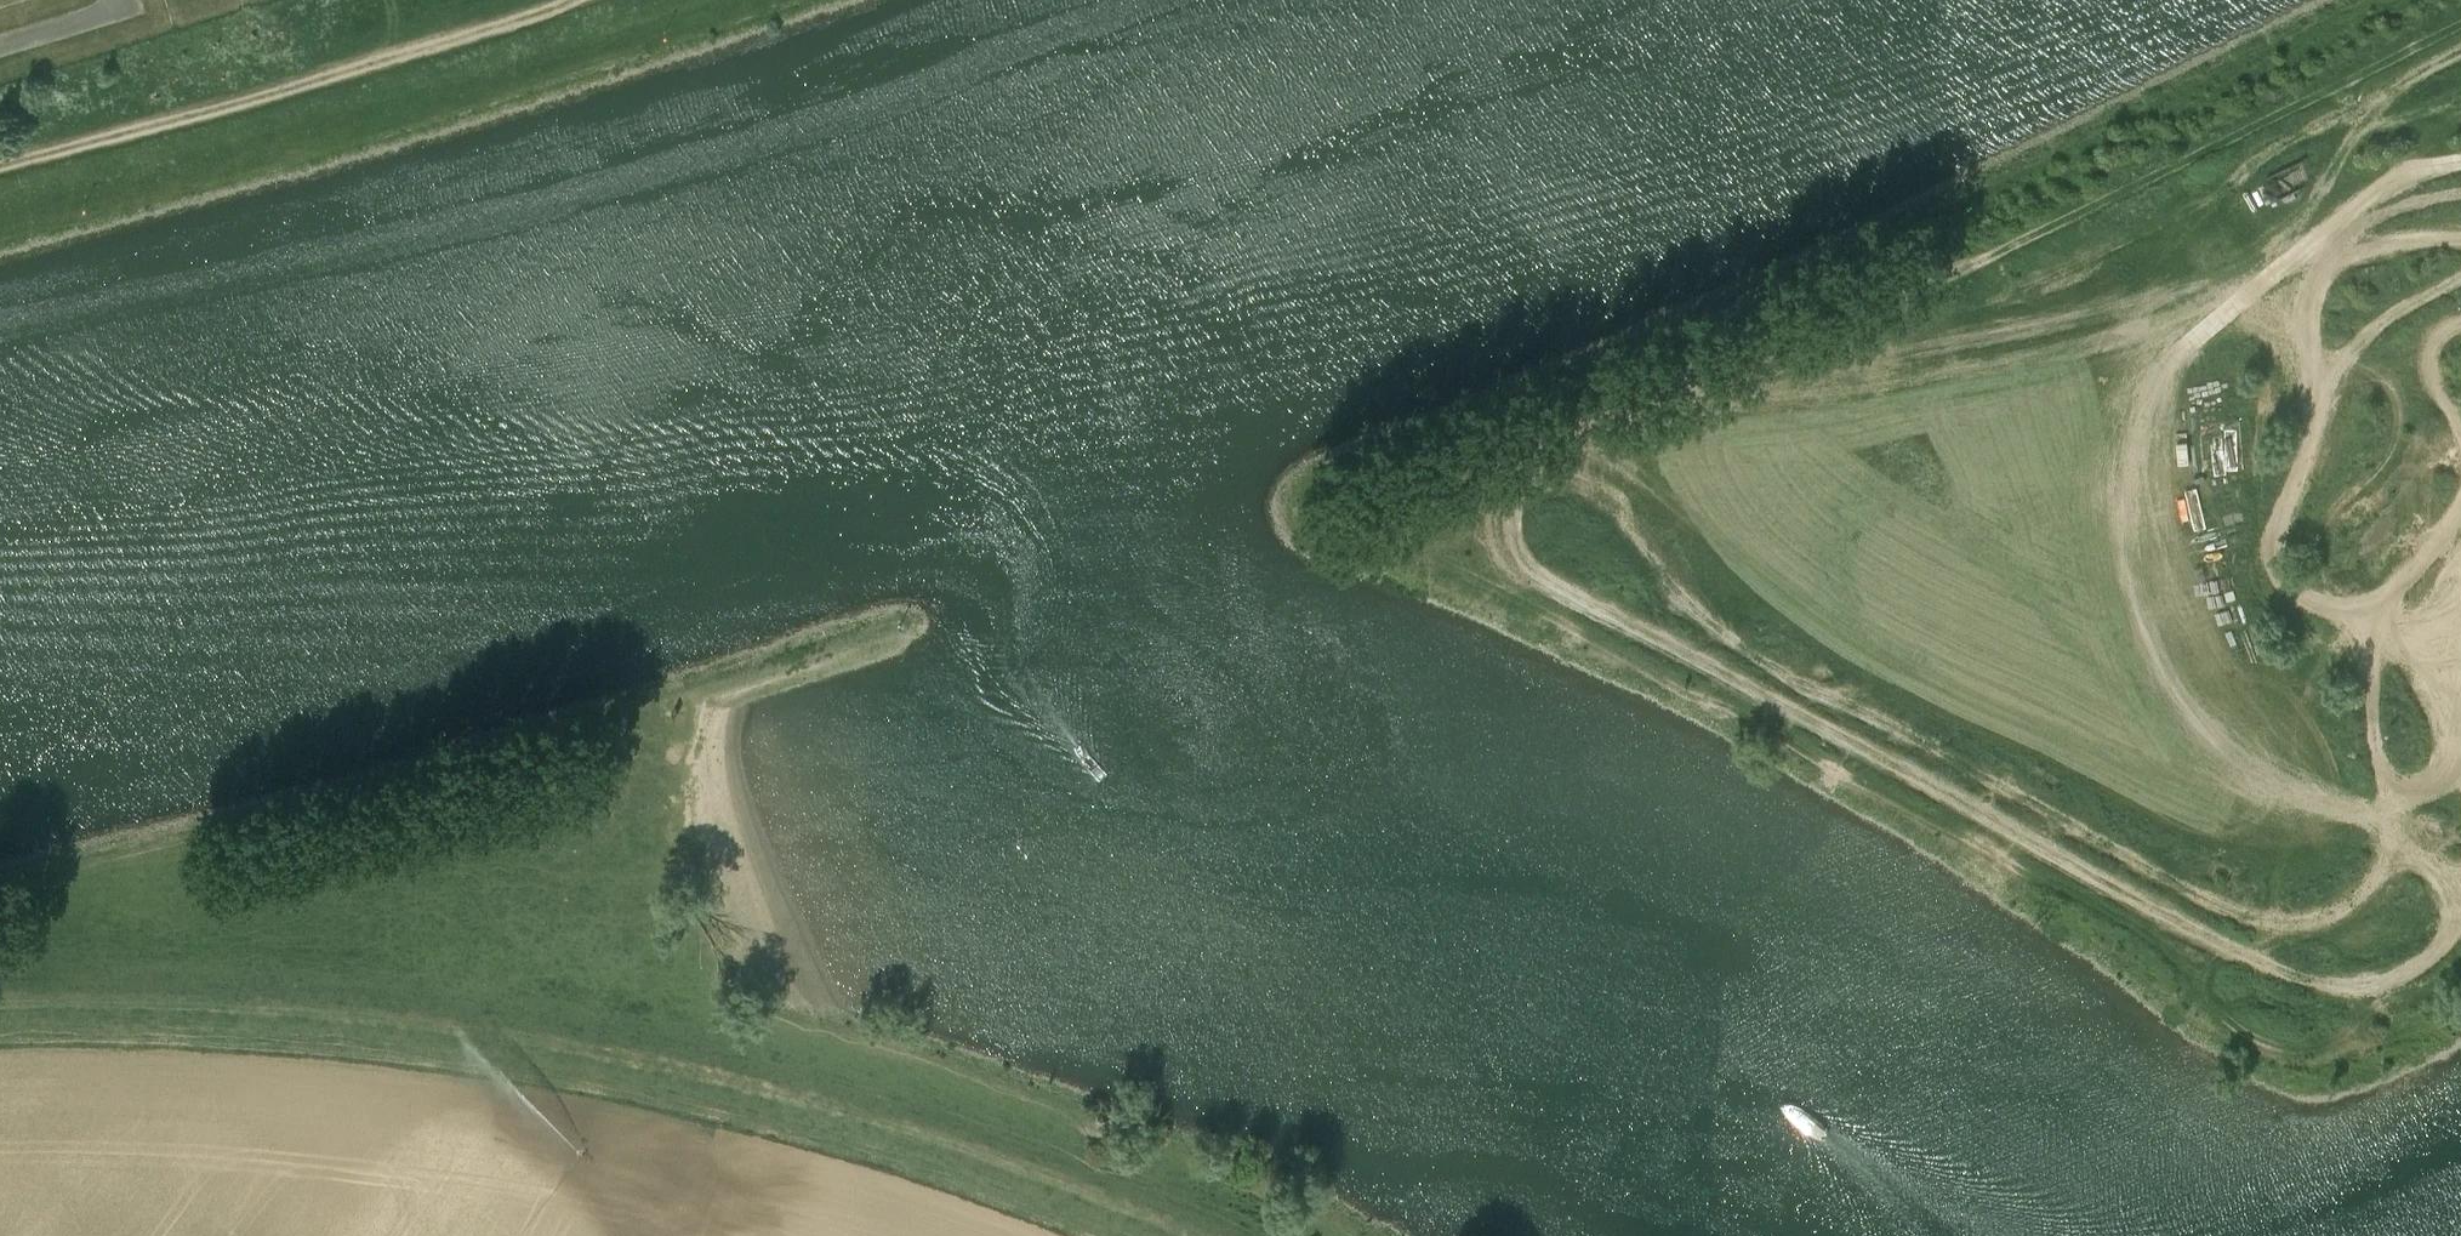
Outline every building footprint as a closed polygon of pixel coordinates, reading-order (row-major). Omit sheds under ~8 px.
[(2303,159),(2267,175),(2292,229),(2328,213),(2303,159)]
